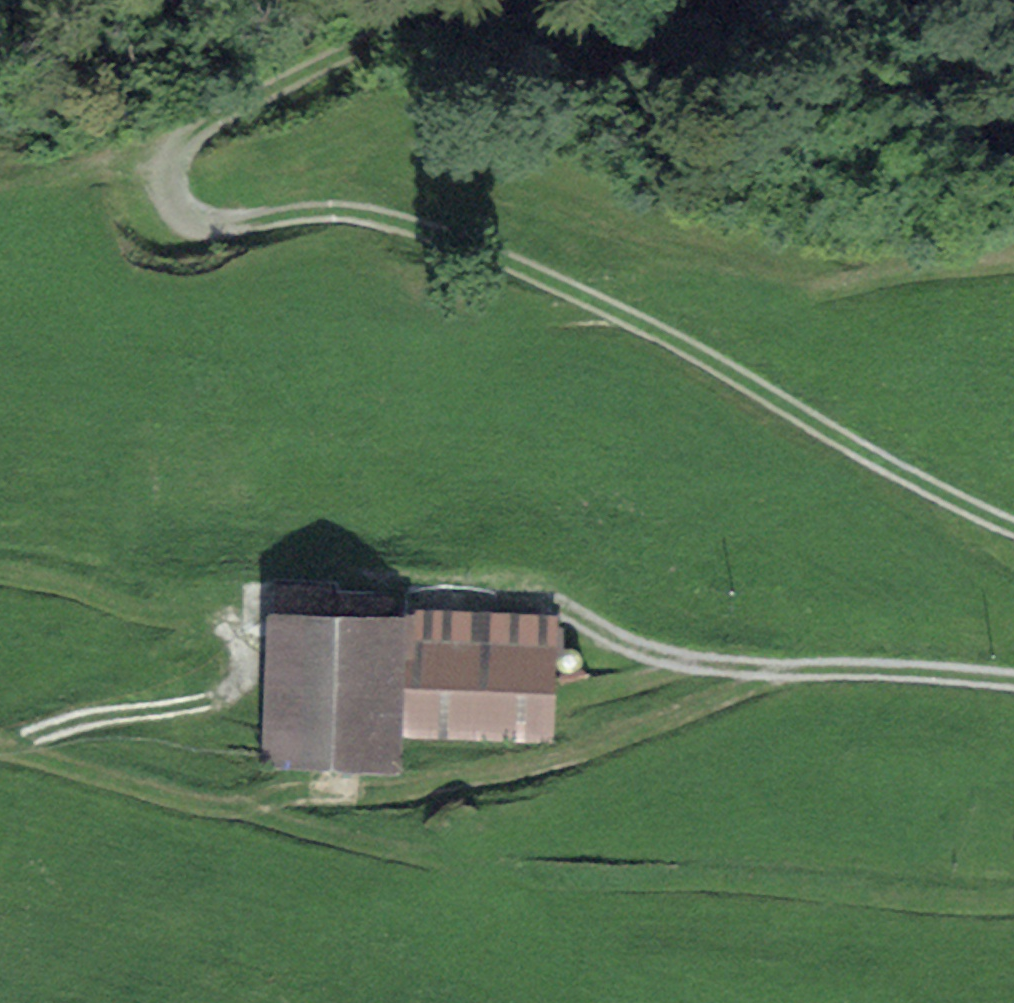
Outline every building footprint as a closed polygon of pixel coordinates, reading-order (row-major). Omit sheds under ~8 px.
[(560,613),(261,610),(259,773),(402,774),(402,739),(558,741),(560,613)]
